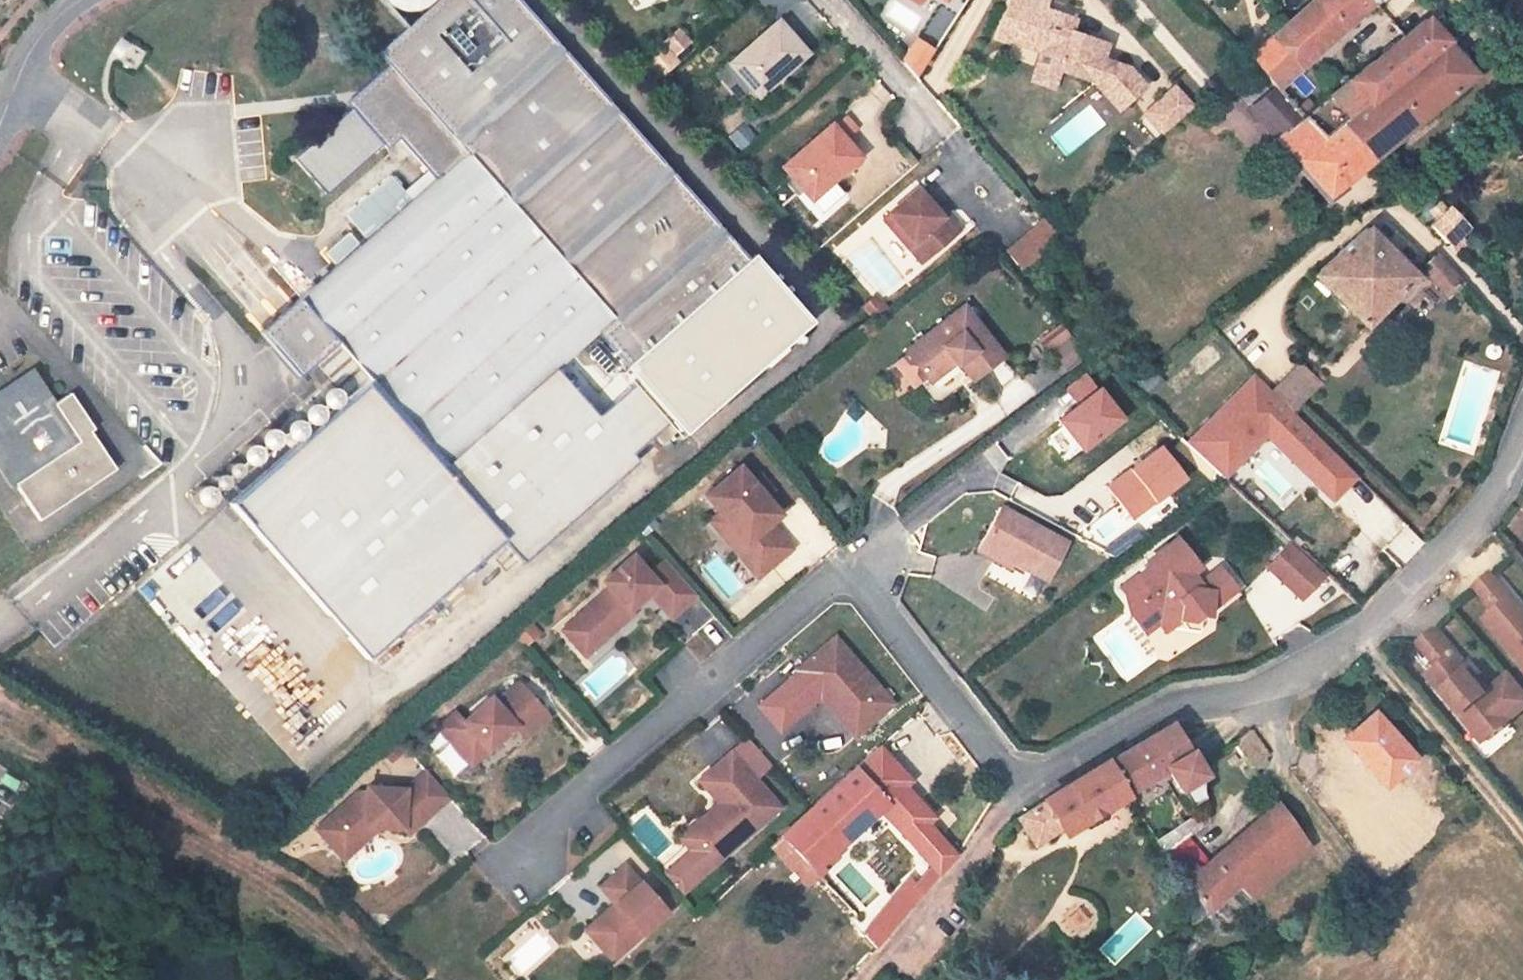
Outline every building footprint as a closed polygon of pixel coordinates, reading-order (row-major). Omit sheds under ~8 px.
[(803,323),(516,0),(383,0),(384,1),(406,27),(377,54),(387,65),(356,92),(357,104),(293,159),(325,195),(383,145),(387,150),(399,139),(437,183),(362,249),(359,246),(260,333),(299,377),(316,363),(337,344),(363,373),(444,465),(504,414),(519,431),(584,375),(568,357),(596,332),(682,431),(803,323)] [(1314,1),(1341,30),(1373,2),(1375,0),(1315,0),(1314,1)] [(1314,1),(1274,37),(1300,68),(1341,30),(1314,1)] [(1037,7),(1023,45),(1040,52),(1061,59),(1057,71),(1058,72),(1093,84),(1117,112),(1124,105),(1140,91),(1141,85),(1127,70),(1126,71),(1101,62),(1106,46),(1072,33),(1076,21),(1037,7)] [(1313,109),(1303,118),(1322,139),(1340,125),(1445,41),(1426,19),(1313,109)] [(758,96),(806,54),(778,22),(729,64),(758,96)] [(679,30),(664,44),(674,54),(689,41),(679,30)] [(913,36),(899,61),(919,72),(933,47),(913,36)] [(1300,68),(1274,37),(1250,59),(1277,89),(1288,78),(1300,68)] [(1476,75),(1445,41),(1340,125),(1372,161),(1476,75)] [(1040,52),(1030,81),(1052,89),(1058,72),(1057,71),(1061,59),(1040,52)] [(1288,78),(1277,89),(1303,118),(1313,109),(1288,78)] [(1194,109),(1176,88),(1155,107),(1173,127),(1194,109)] [(1372,161),(1340,125),(1322,139),(1303,118),(1277,89),(1251,110),(1328,197),(1372,161)] [(1155,107),(1145,115),(1164,136),(1173,127),(1155,107)] [(845,116),(833,127),(844,140),(856,129),(845,116)] [(833,179),(859,158),(844,140),(833,127),(831,125),(782,166),(810,199),(821,213),(845,193),(833,179)] [(889,216),(884,220),(920,263),(960,231),(945,214),(939,219),(934,214),(936,211),(917,189),(888,214),(889,216)] [(1450,246),(1468,227),(1450,209),(1447,212),(1437,204),(1430,211),(1440,220),(1432,227),(1450,246)] [(936,211),(934,214),(939,219),(945,214),(940,208),(936,211)] [(1043,220),(1028,232),(1006,251),(1023,271),(1045,253),(1059,239),(1043,220)] [(1365,329),(1417,277),(1367,228),(1312,276),(1365,329)] [(871,239),(845,260),(880,301),(906,279),(871,239)] [(1456,306),(1470,293),(1435,255),(1422,268),(1456,306)] [(876,296),(862,308),(875,323),(889,311),(876,296)] [(893,364),(912,389),(925,378),(951,358),(956,366),(959,364),(972,381),(1003,357),(964,306),(904,352),(906,354),(893,364)] [(337,344),(316,363),(324,373),(341,392),(363,373),(337,344)] [(25,382),(29,388),(39,381),(20,351),(0,365),(0,399),(25,382)] [(956,366),(951,358),(925,378),(930,386),(956,366)] [(1300,362),(1271,391),(1292,412),(1321,383),(1300,362)] [(39,520),(69,500),(65,494),(82,483),(86,489),(116,469),(90,431),(94,429),(70,393),(55,403),(39,381),(29,388),(25,382),(0,399),(0,436),(2,439),(0,440),(0,470),(12,488),(16,485),(39,520)] [(366,384),(230,504),(367,660),(503,540),(366,384)] [(738,467),(704,496),(719,513),(744,543),(734,551),(757,578),(791,549),(769,523),(779,515),(764,496),(754,484),(738,467)] [(762,478),(754,484),(764,496),(772,490),(762,478)] [(82,483),(65,494),(69,500),(86,489),(82,483)] [(1010,562),(1045,581),(1065,543),(1000,507),(982,541),(1012,558),(1010,562)] [(719,513),(709,521),(734,551),(744,543),(719,513)] [(1194,588),(1186,578),(1200,567),(1178,538),(1148,561),(1151,565),(1138,575),(1144,582),(1128,595),(1138,607),(1131,612),(1146,633),(1160,622),(1167,631),(1171,628),(1181,620),(1194,623),(1201,617),(1203,616),(1210,617),(1210,610),(1212,589),(1205,580),(1194,588)] [(982,541),(977,551),(1007,567),(1010,562),(1012,558),(982,541)] [(636,552),(646,565),(659,556),(648,542),(636,552)] [(1289,544),(1267,567),(1300,599),(1323,576),(1289,544)] [(609,590),(570,624),(584,640),(596,628),(606,639),(633,614),(629,610),(629,604),(635,598),(642,599),(649,593),(671,618),(696,595),(664,560),(648,574),(632,556),(603,582),(609,590)] [(1221,568),(1205,580),(1212,589),(1210,610),(1237,589),(1221,568)] [(1490,573),(1474,586),(1494,610),(1484,619),(1522,666),(1522,614),(1521,612),(1490,573)] [(1138,575),(1122,588),(1128,595),(1144,582),(1138,575)] [(629,604),(629,610),(642,599),(635,598),(629,604)] [(1194,623),(1181,620),(1171,628),(1199,631),(1201,617),(1194,623)] [(512,632),(525,647),(540,633),(527,619),(512,632)] [(562,631),(585,657),(606,639),(596,628),(584,640),(570,624),(562,631)] [(1417,643),(1437,667),(1426,676),(1471,729),(1479,723),(1490,737),(1522,709),(1522,693),(1508,675),(1488,691),(1476,677),(1473,680),(1464,668),(1432,631),(1417,643)] [(835,637),(796,673),(832,713),(835,710),(840,715),(845,710),(863,730),(894,702),(835,637)] [(1467,666),(1464,668),(1473,680),(1476,677),(1467,666)] [(440,729),(473,766),(517,728),(541,707),(521,684),(498,705),(493,699),(465,724),(457,714),(440,729)] [(541,707),(517,728),(527,739),(551,718),(541,707)] [(835,710),(832,713),(855,738),(863,730),(845,710),(840,715),(835,710)] [(1385,787),(1414,760),(1374,713),(1349,735),(1362,749),(1357,754),(1367,765),(1385,787)] [(1479,723),(1471,729),(1482,743),(1490,737),(1479,723)] [(1044,800),(1019,816),(1035,845),(1062,829),(1063,831),(1086,817),(1099,809),(1166,769),(1195,816),(1158,842),(1165,855),(1188,838),(1209,822),(1203,798),(1200,774),(1170,724),(1044,800)] [(1249,729),(1233,743),(1250,769),(1267,756),(1249,729)] [(1362,749),(1350,735),(1344,740),(1357,754),(1362,749)] [(747,740),(731,754),(754,781),(771,766),(747,740)] [(731,754),(698,781),(718,804),(725,812),(692,839),(702,851),(695,857),(706,871),(778,809),(754,781),(731,754)] [(1367,765),(1362,770),(1379,791),(1385,787),(1367,765)] [(856,769),(780,837),(812,870),(831,853),(881,810),(909,839),(922,823),(919,820),(896,794),(882,778),(871,786),(856,769)] [(428,772),(415,784),(438,810),(451,798),(428,772)] [(896,794),(919,820),(932,810),(908,783),(896,794)] [(360,793),(318,830),(332,846),(346,832),(353,839),(366,828),(380,828),(404,830),(409,836),(438,810),(415,784),(407,791),(368,789),(368,793),(360,793)] [(1259,803),(1267,814),(1208,864),(1188,838),(1165,855),(1206,914),(1237,886),(1252,899),(1310,847),(1271,792),(1259,803)] [(725,812),(718,804),(678,839),(690,852),(695,857),(702,851),(692,839),(725,812)] [(1099,809),(1086,817),(1090,824),(1103,816),(1099,809)] [(346,832),(332,846),(344,860),(380,828),(366,828),(353,839),(346,832)] [(933,868),(940,873),(953,859),(935,838),(918,852),(933,868)] [(695,857),(690,852),(664,874),(680,893),(706,871),(695,857)] [(831,853),(812,870),(817,875),(836,859),(831,853)] [(620,868),(597,888),(609,901),(614,897),(617,900),(613,905),(583,931),(609,961),(664,913),(620,868)] [(895,908),(904,916),(912,907),(901,899),(895,908)] [(874,924),(870,928),(855,911),(833,930),(847,948),(852,944),(865,961),(877,949),(904,916),(895,908),(878,929),(874,924)]
